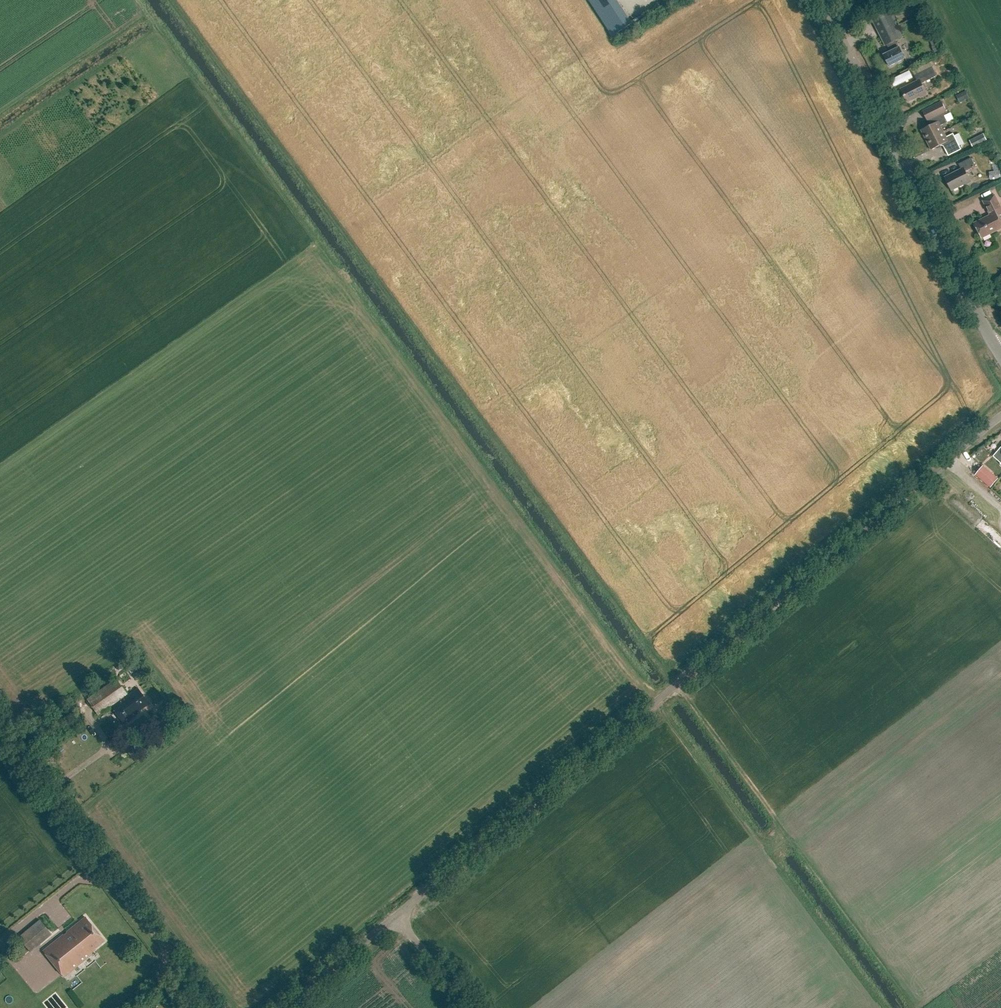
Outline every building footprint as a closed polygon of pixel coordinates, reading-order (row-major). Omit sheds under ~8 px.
[(613,36),(631,23),(616,0),(589,0),(613,36)] [(889,11),(872,20),(886,46),(888,45),(891,51),(884,55),(890,66),(906,59),(897,40),(902,38),(889,11)] [(933,67),(915,76),(917,81),(901,89),(908,102),(920,96),(921,97),(927,94),(922,83),(937,76),(933,67)] [(970,97),(966,90),(957,95),(961,102),(970,97)] [(934,123),(921,130),(926,140),(943,131),(941,125),(947,121),(943,112),(946,110),(942,101),(923,111),(928,120),(931,118),(934,123)] [(946,148),(945,149),(949,155),(961,149),(953,133),(946,136),(943,131),(926,140),(931,150),(944,143),(946,148)] [(987,141),(984,134),(970,140),(973,148),(987,141)] [(970,156),(958,163),(960,168),(944,176),(951,189),(963,183),(963,184),(970,181),(965,170),(975,165),(970,156)] [(1000,170),(990,171),(991,179),(1000,177),(1000,173),(1000,170)] [(982,200),(989,214),(973,222),(981,237),(1000,227),(1000,219),(999,216),(1000,215),(1000,208),(994,193),(982,200)] [(993,457),(1000,464),(1000,447),(993,457)] [(999,480),(984,467),(976,476),(992,489),(999,480)] [(116,678),(87,698),(97,714),(121,697),(122,698),(112,706),(123,722),(138,712),(137,711),(148,703),(138,688),(125,697),(124,695),(127,693),(116,678)] [(155,713),(151,708),(147,712),(151,716),(155,713)] [(95,948),(94,947),(103,940),(83,915),(42,949),(64,975),(90,954),(89,953),(95,948)] [(52,933),(40,919),(18,937),(30,951),(52,933)]
